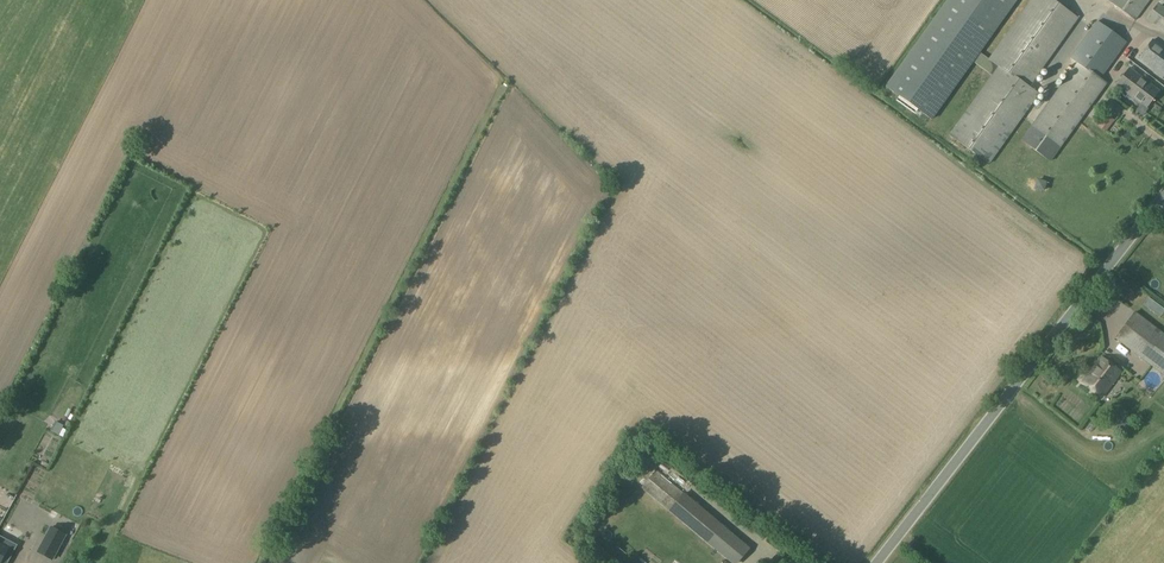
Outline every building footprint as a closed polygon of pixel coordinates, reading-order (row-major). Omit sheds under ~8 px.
[(991,75),(997,67),(988,60),(988,59),(979,53),(1017,0),(948,0),(886,87),(899,96),(896,101),(915,114),(918,110),(932,119),(973,62),(991,75)] [(988,60),(997,67),(991,75),(949,136),(989,164),(1039,94),(1030,87),(1078,18),(1053,0),(1031,0),(988,59),(988,60)] [(1109,2),(1135,20),(1150,0),(1107,0),(1109,2)] [(1146,18),(1163,31),(1163,7),(1158,3),(1146,18)] [(1050,163),(1050,162),(1061,147),(1107,84),(1100,79),(1132,35),(1104,15),(1072,60),(1077,63),(1031,126),(1020,140),(1020,141),(1050,163)] [(1153,39),(1139,59),(1154,70),(1153,73),(1162,79),(1163,77),(1163,47),(1153,39)] [(1151,81),(1146,77),(1144,80),(1129,68),(1116,85),(1140,104),(1138,107),(1143,111),(1159,91),(1150,84),(1151,81)] [(1106,132),(1115,120),(1106,114),(1097,126),(1106,132)] [(1044,192),(1047,182),(1037,179),(1034,189),(1044,192)] [(1163,375),(1163,334),(1135,312),(1115,338),(1163,375)] [(1102,356),(1082,382),(1101,397),(1120,372),(1102,356)] [(1124,425),(1119,421),(1115,426),(1124,433),(1125,433),(1130,426),(1134,421),(1129,418),(1124,425)] [(641,488),(732,562),(735,562),(749,548),(656,470),(641,488)] [(17,546),(0,536),(0,562),(7,562),(17,546)] [(27,542),(16,562),(35,562),(42,549),(27,542)]
